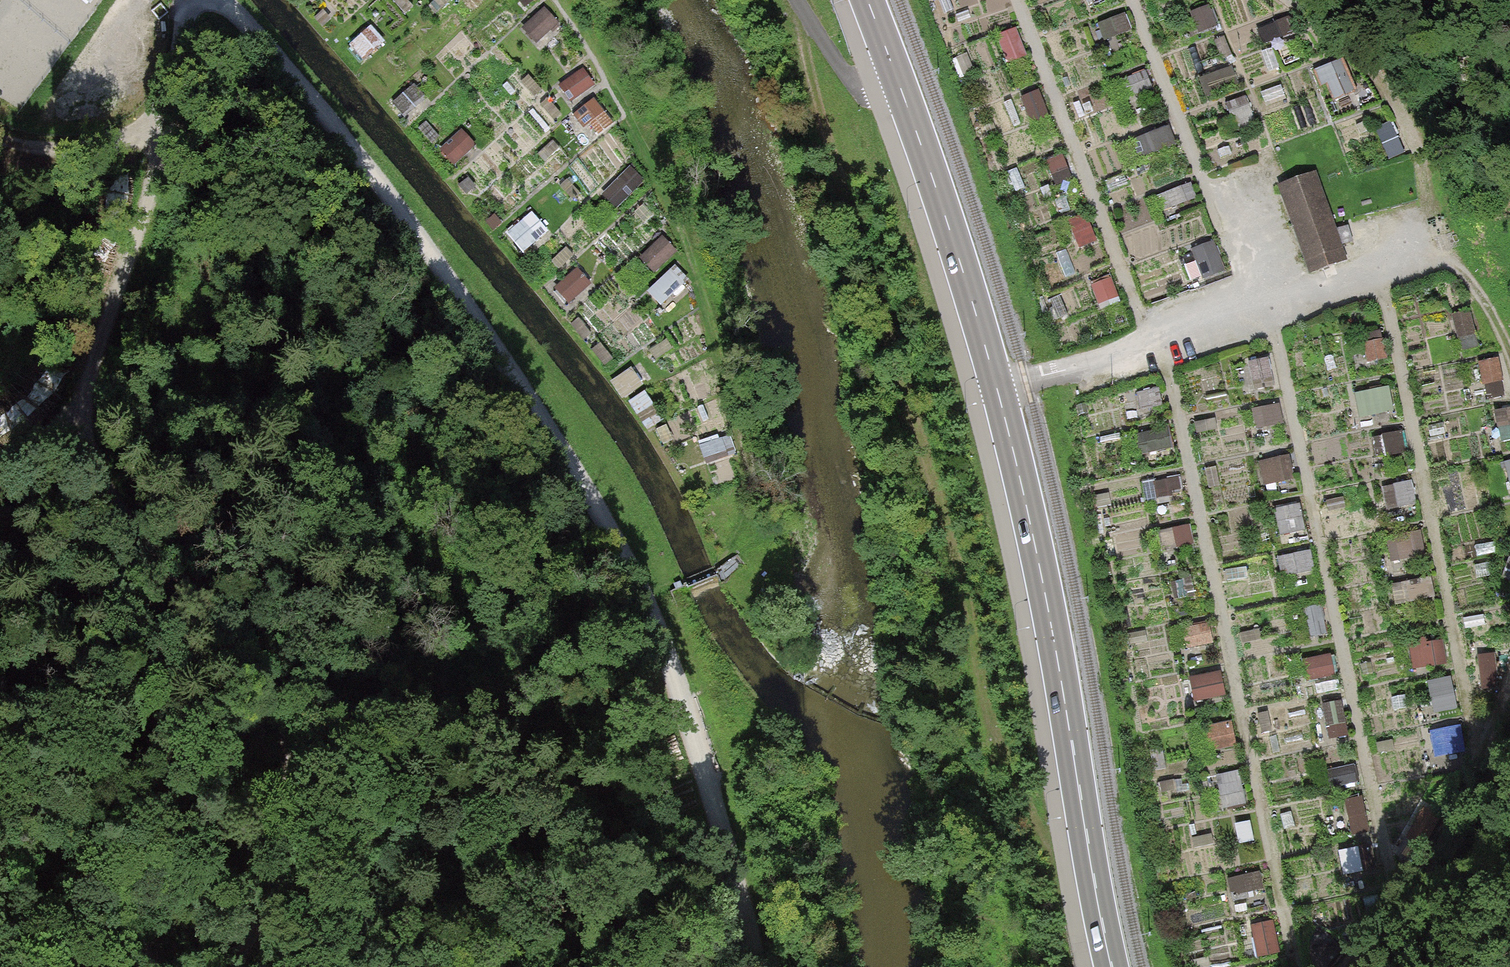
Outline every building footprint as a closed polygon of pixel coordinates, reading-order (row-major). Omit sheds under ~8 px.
[(548,4),(524,22),(536,38),(561,20),(548,4)] [(1018,23),(1000,28),(1007,57),(1025,53),(1018,23)] [(354,43),(363,54),(384,37),(376,27),(354,43)] [(1320,63),(1331,98),(1358,88),(1346,54),(1320,63)] [(585,65),(563,80),(573,96),(595,81),(585,65)] [(1146,66),(1121,76),(1128,94),(1153,83),(1146,66)] [(1041,84),(1022,90),(1031,119),(1050,113),(1041,84)] [(1232,98),(1244,122),(1256,116),(1245,92),(1232,98)] [(594,131),(613,118),(596,95),(577,108),(594,131)] [(1395,118),(1379,124),(1390,154),(1406,148),(1395,118)] [(1142,155),(1176,138),(1167,120),(1133,137),(1142,155)] [(1048,154),(1055,179),(1071,175),(1064,150),(1048,154)] [(633,165),(604,187),(615,202),(644,180),(633,165)] [(1318,176),(1279,189),(1308,274),(1347,261),(1318,176)] [(1081,244),(1099,237),(1087,207),(1069,215),(1081,244)] [(522,246),(548,230),(535,210),(509,227),(522,246)] [(656,267),(678,246),(664,232),(642,253),(656,267)] [(1193,245),(1206,274),(1227,265),(1215,236),(1193,245)] [(1470,306),(1454,308),(1458,332),(1474,330),(1470,306)] [(1488,395),(1506,392),(1499,353),(1481,357),(1488,395)] [(1270,354),(1253,357),(1256,385),(1274,383),(1270,354)] [(1354,390),(1360,415),(1396,406),(1389,381),(1354,390)] [(730,431),(703,438),(707,454),(734,446),(730,431)] [(1291,451),(1261,455),(1264,480),(1295,475),(1291,451)] [(1387,505),(1417,501),(1414,476),(1384,479),(1387,505)] [(1276,503),(1282,530),(1307,525),(1301,498),(1276,503)] [(1166,545),(1194,539),(1190,521),(1162,526),(1166,545)] [(1425,533),(1391,535),(1392,555),(1426,553),(1425,533)] [(1281,552),(1285,571),(1315,565),(1311,546),(1281,552)] [(1192,593),(1205,590),(1200,570),(1188,573),(1192,593)] [(1433,572),(1409,574),(1411,596),(1435,594),(1433,572)] [(1190,644),(1215,637),(1210,617),(1184,624),(1190,644)] [(1411,639),(1414,665),(1448,660),(1445,634),(1411,639)] [(1482,684),(1499,683),(1496,649),(1480,650),(1482,684)] [(1307,675),(1335,671),(1333,651),(1305,654),(1307,675)] [(1193,671),(1196,698),(1227,694),(1224,667),(1193,671)] [(1429,678),(1436,709),(1459,704),(1452,673),(1429,678)] [(1323,698),(1328,734),(1348,731),(1343,696),(1323,698)] [(1209,721),(1212,747),(1237,743),(1234,718),(1209,721)] [(1431,726),(1433,752),(1465,750),(1462,724),(1431,726)] [(1332,782),(1358,777),(1355,765),(1330,769),(1332,782)] [(1224,805),(1248,799),(1239,766),(1216,772),(1224,805)] [(1353,831),(1371,828),(1364,792),(1346,795),(1353,831)] [(1340,845),(1345,870),(1364,867),(1359,842),(1340,845)] [(1263,869),(1233,873),(1235,888),(1264,884),(1263,869)] [(1251,919),(1259,953),(1282,948),(1274,914),(1251,919)]
